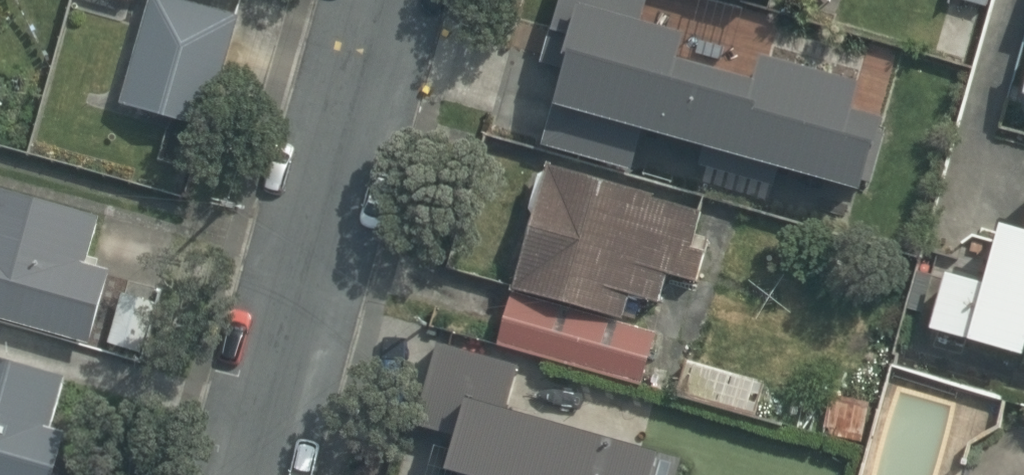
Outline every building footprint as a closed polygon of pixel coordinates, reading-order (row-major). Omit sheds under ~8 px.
[(210,127),(242,15),(188,0),(154,0),(125,103),(210,127)] [(539,47),(559,52),(533,148),(640,178),(651,136),(703,150),(698,167),(777,188),(781,174),(850,193),(864,141),(830,131),(844,80),(753,55),(739,76),(672,57),(678,34),(637,23),(644,0),(551,0),(539,47)] [(552,161),(515,289),(624,320),(632,294),(660,302),(668,272),(695,279),(703,250),(692,247),(704,204),(552,161)] [(93,345),(115,268),(91,261),(104,215),(0,186),(0,319),(93,345)] [(1003,224),(987,284),(948,273),(932,330),(1023,354),(1023,229),(1003,224)] [(500,346),(641,384),(654,335),(513,296),(500,346)] [(70,432),(56,428),(71,375),(0,355),(0,474),(58,474),(70,432)] [(670,474),(811,474),(822,437),(761,419),(772,382),(691,358),(658,471),(670,474)] [(644,473),(652,443),(469,391),(445,474),(650,474),(644,473)] [(828,429),(866,440),(877,403),(839,392),(828,429)]
